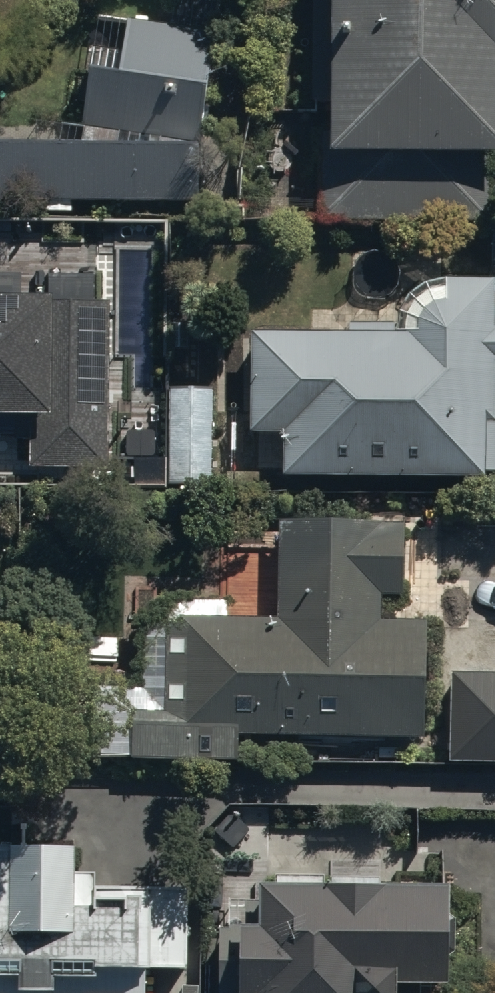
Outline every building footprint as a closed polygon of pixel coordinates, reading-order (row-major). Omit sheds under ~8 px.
[(191,201),(215,0),(174,0),(172,21),(98,12),(83,135),(0,134),(0,197),(191,201)] [(309,101),(321,101),(320,217),(481,218),(481,144),(494,144),(494,0),(310,0),(309,101)] [(415,329),(248,326),(246,428),(283,428),(283,466),(494,471),(494,415),(489,415),(491,358),(494,359),(494,322),(490,322),(491,276),(442,275),(442,296),(428,296),(415,313),(415,329)] [(30,416),(30,462),(108,462),(107,300),(52,300),(52,288),(0,288),(0,416),(30,416)] [(212,389),(168,388),(166,481),(210,482),(212,389)] [(209,720),(209,755),(235,755),(235,729),(423,729),(423,619),(378,619),(378,596),(397,596),(397,507),(271,507),(271,611),(164,611),(164,675),(162,720),(209,720)] [(485,671),(483,757),(494,758),(494,671),(485,671)] [(144,966),(186,966),(187,887),(93,886),(94,868),(73,868),(74,838),(0,837),(0,992),(144,992),(144,966)] [(447,876),(260,875),(260,896),(227,896),(226,923),(217,923),(217,992),(395,992),(396,976),(446,976),(447,876)]
